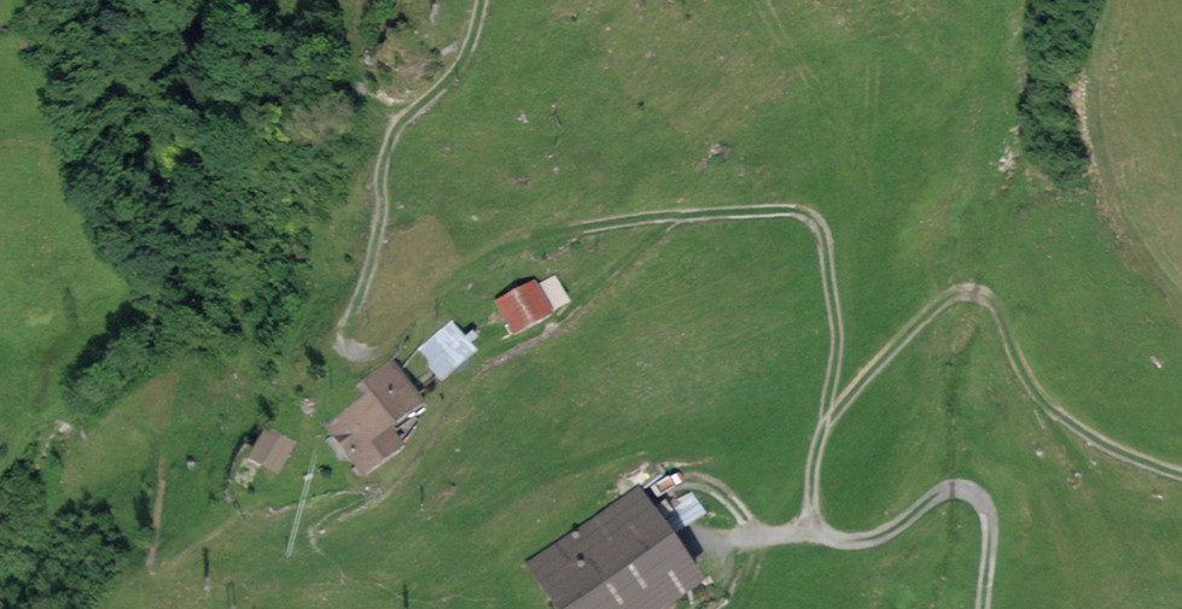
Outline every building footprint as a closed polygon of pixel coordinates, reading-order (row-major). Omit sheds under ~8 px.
[(534,286),(501,302),(514,328),(547,312),(534,286)] [(469,349),(452,328),(424,351),(440,372),(469,349)] [(370,400),(386,420),(416,398),(392,367),(362,389),(370,400)] [(400,439),(386,420),(370,400),(334,427),(364,467),(400,439)] [(266,430),(252,456),(276,469),(291,443),(266,430)] [(544,567),(572,608),(641,608),(688,577),(639,504),(544,567)]
